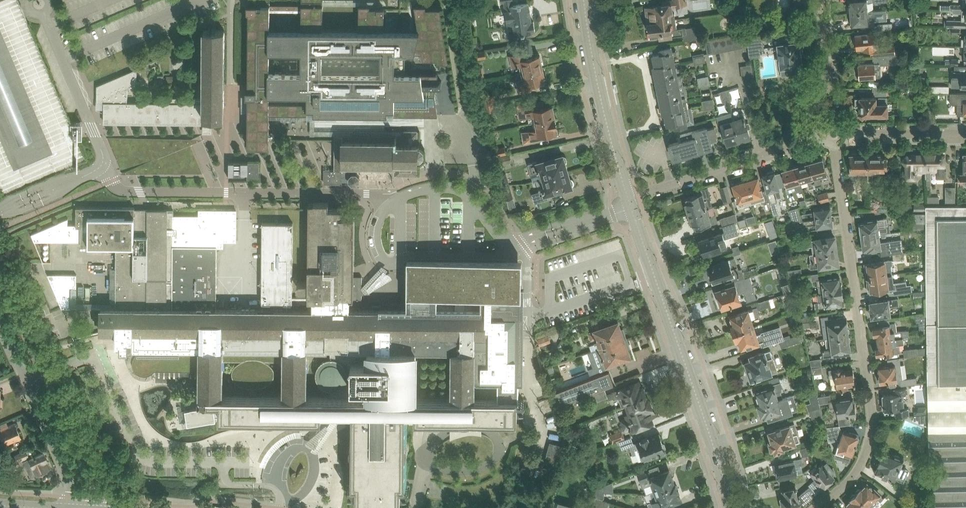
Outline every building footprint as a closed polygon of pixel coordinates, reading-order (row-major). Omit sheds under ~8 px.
[(86,158),(78,138),(81,137),(81,132),(81,122),(71,122),(24,11),(20,0),(0,0),(0,195),(86,158)] [(248,113),(248,146),(269,146),(269,136),(270,113),(309,114),(349,114),(393,114),(425,114),(438,114),(437,107),(437,105),(437,104),(435,94),(437,86),(442,86),(442,81),(437,81),(439,73),(432,73),(431,73),(406,73),(406,52),(422,52),(423,59),(437,59),(438,62),(449,62),(440,8),(426,8),(426,5),(415,5),(419,30),(384,30),(384,8),(370,7),(370,5),(359,5),(359,30),(323,29),(323,5),(323,0),(302,0),(302,5),(270,5),(270,0),(249,0),(249,4),(247,4),(246,4),(246,11),(247,11),(249,11),(248,88),(247,88),(246,88),(246,95),(248,95),(248,113)] [(528,3),(511,5),(511,1),(514,0),(513,0),(501,0),(502,3),(505,2),(507,20),(509,35),(515,34),(519,33),(525,33),(526,34),(530,33),(531,32),(533,31),(532,30),(535,30),(534,21),(531,21),(530,16),(528,3)] [(675,6),(687,4),(686,0),(664,0),(663,0),(663,4),(646,6),(648,22),(675,19),(675,12),(673,12),(673,6),(675,6)] [(849,5),(850,12),(868,11),(867,2),(873,2),(873,1),(875,1),(875,2),(887,1),(887,0),(850,0),(851,5),(849,5)] [(962,7),(952,7),(952,11),(954,13),(961,13),(961,20),(947,19),(947,20),(945,20),(945,26),(965,26),(965,8),(962,7)] [(874,11),(868,11),(850,12),(850,21),(852,21),(852,25),(861,24),(862,26),(875,25),(874,11)] [(697,38),(696,26),(687,28),(687,27),(676,28),(675,19),(648,22),(648,25),(647,25),(648,30),(649,30),(650,38),(683,34),(684,40),(697,38)] [(158,103),(128,102),(128,88),(137,84),(137,68),(98,85),(97,101),(98,101),(98,102),(105,102),(105,122),(204,123),(203,128),(212,128),(212,117),(224,117),(224,83),(225,30),(204,30),(204,99),(158,98),(158,103)] [(856,43),(857,49),(862,48),(862,50),(870,49),(871,56),(896,53),(895,44),(879,46),(878,32),(855,34),(855,35),(853,37),(854,42),(856,43)] [(749,46),(748,37),(748,33),(740,34),(743,47),(749,46)] [(743,47),(740,34),(733,36),(736,48),(743,47)] [(764,49),(762,35),(749,37),(748,37),(749,46),(751,57),(760,56),(759,49),(764,49)] [(736,48),(733,36),(726,37),(729,50),(736,48)] [(704,37),(697,39),(698,46),(707,44),(709,54),(715,53),(712,40),(705,41),(704,37)] [(729,50),(726,37),(719,38),(722,51),(729,50)] [(722,51),(719,38),(712,40),(715,53),(722,51)] [(799,46),(799,42),(779,45),(782,65),(780,65),(782,75),(802,72),(800,63),(802,63),(800,53),(804,53),(803,45),(799,46)] [(655,64),(656,66),(675,63),(673,56),(677,55),(676,50),(672,51),(671,47),(660,49),(661,53),(653,55),(654,55),(652,57),(653,64),(655,64)] [(543,67),(540,55),(530,57),(528,51),(518,54),(511,55),(512,62),(513,67),(520,65),(522,72),(543,67)] [(474,53),(475,60),(487,59),(486,52),(474,53)] [(859,64),(860,78),(881,77),(880,65),(894,64),(894,63),(897,63),(899,61),(900,60),(900,54),(873,56),(873,63),(859,64)] [(675,63),(656,66),(654,67),(652,69),(653,74),(655,75),(656,78),(681,73),(680,68),(676,69),(675,63)] [(954,65),(954,71),(953,71),(953,77),(962,78),(961,86),(965,86),(965,66),(954,65)] [(546,80),(543,67),(522,72),(523,80),(516,81),(519,92),(532,88),(532,87),(534,86),(533,83),(546,80)] [(657,82),(655,84),(656,91),(679,86),(678,79),(682,78),(681,74),(658,78),(656,79),(657,82)] [(681,92),(679,86),(656,91),(658,98),(660,98),(660,102),(686,97),(684,92),(681,92)] [(887,87),(873,87),(873,95),(887,95),(887,87)] [(958,114),(965,115),(965,92),(951,92),(951,103),(958,103),(958,114)] [(483,98),(484,106),(496,103),(494,96),(483,98)] [(888,114),(888,104),(888,97),(879,97),(879,103),(876,103),(876,96),(869,96),(855,96),(855,105),(861,105),(860,110),(858,111),(862,117),(866,114),(876,114),(880,114),(880,116),(886,116),(886,114),(888,114)] [(661,105),(660,107),(661,112),(663,113),(663,114),(665,113),(684,109),(683,103),(687,102),(686,97),(660,102),(661,105)] [(555,118),(553,105),(543,107),(542,101),(518,106),(521,118),(528,116),(530,123),(534,123),(555,118)] [(497,111),(496,103),(484,106),(486,113),(497,111)] [(686,120),(690,120),(688,108),(684,109),(665,113),(666,115),(664,116),(665,123),(667,124),(667,125),(675,123),(676,127),(687,125),(686,120)] [(740,118),(733,120),(739,140),(741,140),(743,141),(749,139),(749,137),(751,137),(748,128),(751,127),(749,122),(747,123),(744,113),(739,114),(740,118)] [(558,131),(555,118),(534,123),(536,130),(528,131),(522,132),(524,142),(532,140),(542,139),(541,134),(558,131)] [(739,140),(733,120),(727,122),(726,118),(721,119),(724,130),(721,130),(722,136),(725,135),(727,143),(728,143),(730,145),(736,143),(736,141),(739,140)] [(706,127),(689,132),(680,134),(682,140),(669,144),(674,159),(699,151),(699,153),(706,151),(705,150),(712,148),(710,140),(716,139),(715,135),(717,134),(714,126),(707,128),(706,127)] [(417,131),(405,130),(405,136),(336,135),(335,169),(325,169),(325,183),(341,183),(341,177),(349,176),(349,181),(352,183),(357,183),(360,180),(359,177),(357,174),(357,169),(395,169),(395,175),(416,175),(417,163),(417,162),(417,159),(420,159),(424,155),(424,150),(420,147),(417,147),(417,143),(417,131)] [(205,138),(107,137),(122,172),(119,173),(204,174),(191,144),(205,138)] [(507,155),(505,147),(493,150),(495,158),(507,155)] [(869,154),(868,154),(868,181),(873,181),(873,173),(876,173),(876,170),(887,170),(887,162),(885,162),(885,154),(875,154),(873,153),(871,153),(869,154)] [(868,181),(868,154),(858,155),(856,154),(853,154),(852,155),(850,155),(851,165),(849,166),(849,169),(851,170),(851,172),(851,178),(853,180),(857,180),(859,178),(859,177),(864,177),(864,181),(868,181)] [(926,171),(925,154),(910,154),(910,155),(907,155),(903,160),(907,163),(907,169),(907,177),(916,177),(916,171),(926,171)] [(943,154),(925,154),(926,171),(926,178),(931,178),(931,171),(937,171),(937,178),(947,178),(946,170),(945,170),(945,160),(944,155),(943,155),(943,154)] [(513,162),(511,155),(498,158),(499,165),(513,162)] [(538,161),(528,163),(531,171),(534,180),(537,180),(543,178),(567,171),(564,163),(565,163),(566,163),(566,162),(567,161),(567,160),(567,159),(566,158),(566,157),(565,157),(564,156),(563,156),(562,157),(539,164),(538,161)] [(819,176),(827,173),(823,158),(821,159),(820,158),(817,159),(816,160),(809,162),(815,186),(822,184),(819,176)] [(230,178),(259,178),(259,161),(230,161),(230,178)] [(815,186),(809,162),(802,164),(801,163),(798,164),(797,166),(796,166),(801,181),(807,179),(810,187),(815,186)] [(784,169),(782,170),(788,189),(795,186),(797,191),(801,190),(803,189),(801,181),(796,166),(789,168),(788,167),(785,168),(784,169)] [(569,179),(567,171),(543,178),(545,187),(539,189),(540,191),(533,193),(536,202),(550,198),(548,193),(571,186),(572,185),(573,184),(574,183),(574,182),(573,181),(573,180),(571,179),(570,179),(569,179)] [(767,174),(763,175),(764,177),(774,214),(778,213),(775,202),(777,201),(776,198),(782,197),(779,187),(775,172),(774,172),(773,171),(768,173),(768,174),(767,174)] [(499,176),(502,187),(509,185),(506,174),(499,176)] [(746,180),(745,181),(751,202),(761,199),(762,203),(769,201),(766,189),(763,190),(762,187),(761,187),(758,177),(752,179),(751,178),(747,179),(746,180)] [(751,202),(745,181),(744,180),(740,182),(739,182),(733,184),(736,194),(735,195),(738,206),(751,202)] [(513,198),(509,185),(502,187),(506,201),(513,198)] [(946,205),(956,205),(956,186),(946,186),(946,205)] [(711,199),(711,198),(708,187),(701,189),(702,193),(688,197),(689,201),(684,202),(688,214),(709,208),(708,207),(713,206),(711,199)] [(828,192),(818,194),(820,202),(830,199),(828,192)] [(730,195),(723,197),(725,203),(732,201),(730,195)] [(474,433),(482,434),(482,429),(482,425),(466,425),(466,420),(474,420),(517,420),(517,399),(519,399),(519,397),(519,381),(523,381),(524,381),(525,285),(522,285),(523,268),(522,259),(408,258),(408,267),(407,291),(407,299),(407,307),(380,307),(379,310),(350,310),(350,303),(362,304),(362,294),(363,294),(364,294),(365,293),(366,292),(366,291),(366,290),(366,289),(366,288),(365,287),(364,287),(364,286),(363,286),(362,286),(362,276),(354,276),(354,265),(355,216),(349,216),(339,216),(339,215),(340,215),(341,214),(342,214),(343,213),(343,212),(343,211),(343,210),(343,209),(342,209),(342,208),(341,208),(340,208),(339,208),(328,208),(328,202),(314,202),(309,202),(308,280),(302,280),(301,280),(300,280),(299,281),(298,281),(298,282),(297,283),(297,284),(297,285),(297,286),(297,287),(298,287),(298,288),(299,289),(300,289),(301,289),(302,290),(308,290),(308,296),(293,296),(293,222),(263,222),(262,299),(262,303),(308,303),(308,309),(274,309),(274,308),(267,308),(266,308),(259,308),(258,309),(239,308),(216,308),(217,246),(220,246),(220,238),(223,238),(223,240),(236,240),(236,210),(200,209),(200,218),(196,218),(196,216),(174,216),(174,210),(173,210),(173,219),(168,219),(168,210),(135,209),(135,207),(77,206),(77,224),(69,224),(69,218),(31,234),(43,262),(51,262),(51,261),(43,261),(35,241),(40,241),(40,237),(81,238),(81,246),(90,246),(91,246),(92,246),(92,245),(93,245),(98,245),(116,245),(116,278),(111,278),(111,288),(116,288),(116,308),(72,307),(72,288),(77,288),(77,274),(48,274),(61,305),(62,308),(63,308),(101,308),(101,316),(97,316),(97,323),(101,324),(101,332),(116,332),(116,342),(116,343),(116,344),(117,345),(118,345),(118,346),(119,346),(121,346),(121,350),(134,350),(132,352),(135,355),(133,358),(133,362),(133,366),(135,369),(138,372),(141,374),(145,375),(149,374),(153,372),(155,370),(156,370),(200,370),(200,396),(209,396),(209,406),(185,409),(188,425),(217,420),(216,417),(220,417),(220,418),(254,418),(261,418),(264,418),(263,419),(278,419),(278,418),(322,419),(322,412),(335,412),(335,413),(334,414),(334,415),(334,416),(334,417),(334,418),(335,419),(336,419),(337,420),(338,420),(339,419),(340,419),(340,418),(341,418),(341,417),(341,416),(341,415),(341,414),(340,414),(340,413),(339,413),(340,412),(353,412),(353,441),(352,441),(352,455),(353,455),(352,484),(357,485),(356,503),(356,506),(371,506),(372,506),(385,506),(386,506),(400,506),(400,503),(401,485),(405,485),(405,484),(405,482),(405,456),(406,456),(406,455),(406,442),(406,441),(405,441),(406,413),(408,413),(415,413),(415,419),(459,420),(460,420),(460,425),(459,425),(459,435),(460,435),(467,434),(474,433)] [(803,213),(799,214),(800,219),(803,218),(832,215),(831,211),(832,210),(832,207),(831,206),(830,204),(816,206),(814,207),(815,212),(803,213)] [(926,205),(928,354),(930,507),(965,507),(965,205),(926,205)] [(703,209),(688,214),(691,224),(695,223),(696,228),(714,223),(718,221),(715,214),(711,215),(709,208),(703,209)] [(734,213),(720,218),(723,225),(737,221),(734,213)] [(926,222),(926,213),(912,213),(912,222),(914,222),(926,222)] [(834,224),(834,221),(832,220),(832,215),(803,218),(804,225),(816,223),(817,228),(833,226),(833,225),(834,224)] [(890,221),(887,221),(887,218),(877,220),(877,219),(864,221),(864,222),(860,223),(861,229),(860,231),(860,234),(861,235),(879,233),(879,234),(891,232),(890,221)] [(725,239),(739,234),(734,221),(723,225),(725,231),(700,240),(702,247),(701,247),(701,248),(701,249),(702,253),(702,254),(703,254),(704,254),(705,255),(712,252),(712,254),(722,251),(722,249),(728,247),(725,239)] [(814,233),(802,234),(803,240),(807,240),(808,246),(813,245),(814,253),(837,250),(837,249),(837,248),(837,247),(837,246),(837,245),(836,244),(836,243),(835,236),(815,239),(814,233)] [(862,238),(861,239),(861,242),(863,243),(863,250),(868,249),(868,251),(881,249),(890,247),(891,254),(893,254),(904,252),(902,239),(880,241),(879,234),(879,233),(861,235),(862,238)] [(837,251),(837,250),(814,253),(810,253),(811,261),(810,262),(811,268),(839,264),(838,257),(838,256),(838,255),(838,253),(838,252),(837,251)] [(728,259),(709,266),(709,268),(708,270),(709,273),(711,273),(714,281),(732,275),(734,281),(745,277),(743,271),(740,272),(734,257),(728,259)] [(866,270),(866,272),(866,277),(892,274),(891,266),(892,266),(891,260),(868,263),(868,269),(866,270)] [(803,274),(802,268),(788,270),(789,276),(790,276),(794,276),(803,274)] [(842,283),(841,283),(841,281),(840,281),(840,276),(838,276),(819,279),(818,273),(811,274),(812,280),(817,279),(818,285),(819,285),(820,292),(842,289),(842,288),(842,287),(842,286),(842,285),(842,284),(842,283)] [(893,282),(892,274),(866,277),(867,283),(868,284),(871,285),(871,291),(895,288),(894,282),(893,282)] [(735,284),(717,290),(720,301),(719,301),(721,306),(722,306),(722,308),(741,301),(739,293),(744,291),(748,301),(747,301),(747,302),(758,298),(758,297),(757,298),(750,276),(751,276),(751,275),(746,277),(746,276),(745,277),(734,281),(735,284)] [(911,285),(897,287),(897,288),(898,293),(912,291),(911,285)] [(817,301),(815,301),(816,307),(842,304),(843,304),(843,298),(843,296),(844,295),(844,294),(843,293),(843,292),(842,291),(842,289),(820,292),(817,293),(817,294),(816,294),(817,301)] [(760,315),(758,310),(772,305),(769,299),(776,296),(759,301),(759,302),(752,304),(753,308),(730,315),(733,323),(731,324),(731,326),(731,327),(732,330),(733,331),(734,333),(754,327),(751,318),(760,315)] [(872,301),(870,302),(870,307),(871,317),(890,314),(889,306),(898,304),(897,298),(872,301)] [(849,329),(847,328),(845,317),(819,321),(820,329),(829,327),(830,337),(848,335),(848,333),(849,332),(849,329)] [(597,342),(590,345),(592,350),(601,347),(626,338),(623,329),(621,330),(618,322),(611,325),(611,324),(607,325),(607,324),(601,327),(602,328),(590,332),(593,339),(596,338),(597,342)] [(909,330),(902,330),(897,331),(896,323),(896,322),(890,322),(890,324),(878,326),(873,327),(874,335),(877,335),(877,338),(877,340),(903,337),(910,336),(909,330)] [(754,327),(734,333),(734,334),(734,336),(735,338),(736,339),(736,341),(739,340),(741,348),(763,341),(765,346),(780,341),(782,340),(780,332),(766,336),(765,332),(756,334),(754,327)] [(782,340),(780,341),(782,347),(805,340),(803,334),(782,340)] [(540,345),(551,341),(549,335),(547,336),(539,339),(538,339),(540,345)] [(848,336),(848,335),(830,337),(830,338),(826,338),(827,348),(823,349),(824,357),(851,353),(849,342),(850,340),(850,337),(848,336)] [(904,343),(903,337),(877,340),(878,346),(876,346),(877,355),(892,353),(900,352),(899,344),(904,343)] [(630,348),(626,338),(601,347),(607,365),(613,362),(614,363),(623,360),(623,359),(630,356),(630,355),(628,348),(630,348)] [(928,354),(928,347),(918,348),(918,347),(904,349),(905,356),(928,354)] [(752,360),(746,362),(749,371),(748,373),(749,376),(751,377),(753,382),(758,380),(757,377),(765,375),(778,371),(771,349),(767,350),(761,352),(751,356),(752,360)] [(903,379),(900,357),(888,359),(889,365),(879,366),(881,382),(901,380),(902,385),(918,383),(917,377),(903,379)] [(821,358),(811,359),(813,367),(822,366),(821,358)] [(843,368),(830,370),(831,376),(836,376),(838,389),(847,388),(846,384),(856,383),(855,376),(854,376),(853,369),(843,371),(843,368)] [(581,397),(604,388),(615,384),(610,370),(609,369),(591,376),(554,389),(559,404),(560,405),(581,397)] [(783,398),(781,390),(783,389),(779,377),(770,380),(772,386),(767,387),(768,389),(757,392),(761,405),(783,398)] [(640,387),(638,381),(617,389),(612,391),(612,392),(608,394),(610,398),(614,397),(615,398),(620,396),(621,398),(619,398),(620,399),(622,406),(622,407),(627,405),(647,397),(646,395),(646,393),(645,388),(643,387),(642,386),(640,387)] [(909,393),(908,387),(894,388),(894,394),(883,394),(884,410),(895,409),(896,416),(910,415),(909,407),(905,408),(904,394),(909,393)] [(607,396),(604,388),(581,397),(583,403),(592,400),(593,402),(607,396)] [(835,394),(818,396),(820,403),(830,402),(830,407),(837,407),(838,415),(839,425),(840,425),(851,423),(850,414),(856,413),(855,404),(853,404),(852,397),(835,399),(835,394)] [(794,395),(783,398),(761,405),(759,405),(760,407),(758,409),(760,412),(761,412),(762,414),(763,414),(765,417),(768,416),(769,419),(776,416),(777,418),(787,415),(791,413),(790,412),(799,410),(794,395)] [(648,397),(647,397),(627,405),(630,413),(626,415),(627,418),(621,420),(626,432),(652,422),(650,416),(655,415),(652,408),(653,406),(651,401),(649,400),(648,397)] [(808,404),(810,411),(821,408),(819,401),(808,404)] [(821,408),(810,411),(812,419),(823,416),(821,408)] [(1,438),(4,444),(21,437),(14,423),(8,426),(6,421),(0,424),(0,439),(1,438)] [(783,447),(801,441),(795,423),(769,432),(773,442),(770,443),(772,449),(775,448),(776,452),(784,449),(783,447)] [(839,425),(825,427),(829,441),(838,439),(840,440),(839,442),(838,442),(838,444),(839,444),(836,451),(837,451),(844,454),(845,452),(853,454),(856,446),(857,444),(859,435),(850,432),(850,433),(844,431),(843,432),(842,432),(840,425),(839,425)] [(613,443),(618,441),(626,438),(622,429),(610,434),(613,443)] [(626,438),(618,441),(619,444),(621,443),(623,448),(630,445),(632,449),(634,454),(637,453),(639,460),(643,459),(657,454),(657,455),(665,453),(664,451),(666,451),(665,449),(666,447),(665,444),(663,443),(660,434),(649,438),(648,437),(642,439),(642,441),(637,443),(633,443),(631,436),(626,438)] [(801,447),(803,456),(812,453),(810,445),(801,447)] [(22,458),(28,455),(26,450),(15,455),(14,455),(16,460),(22,458)] [(878,465),(876,471),(895,479),(896,478),(904,481),(908,470),(900,467),(903,459),(900,458),(900,456),(896,455),(895,455),(884,451),(881,458),(880,458),(877,465),(878,465)] [(45,464),(48,463),(43,452),(29,458),(32,464),(26,466),(30,475),(36,473),(47,469),(45,464)] [(796,466),(801,465),(803,464),(802,458),(800,458),(775,463),(777,471),(776,472),(777,476),(778,477),(778,478),(797,474),(796,466)] [(810,471),(817,478),(823,487),(834,478),(832,474),(835,471),(828,463),(824,466),(823,464),(817,468),(816,466),(810,471)] [(647,470),(638,473),(642,485),(649,483),(650,486),(653,485),(655,490),(674,483),(673,482),(674,480),(673,477),(671,476),(669,470),(661,473),(659,465),(657,465),(650,468),(650,469),(647,470)] [(818,492),(823,487),(817,478),(810,484),(811,486),(804,492),(799,496),(798,496),(797,488),(788,490),(784,490),(785,494),(781,495),(784,507),(794,507),(802,501),(804,504),(812,496),(817,492),(818,492)] [(645,507),(662,507),(668,505),(668,506),(674,504),(673,503),(681,500),(678,490),(678,488),(677,485),(676,484),(675,483),(674,483),(655,490),(649,492),(650,492),(653,500),(652,500),(648,502),(650,506),(645,507)] [(597,497),(605,500),(606,484),(596,488),(597,497)] [(856,494),(871,507),(877,502),(874,500),(876,498),(880,502),(883,499),(881,496),(879,495),(874,489),(873,491),(867,484),(862,490),(861,488),(860,490),(858,489),(857,491),(857,493),(856,494)] [(856,494),(855,495),(853,495),(851,497),(851,498),(850,499),(851,500),(847,505),(850,507),(871,507),(856,494)] [(601,499),(596,497),(593,507),(599,507),(601,499)]
